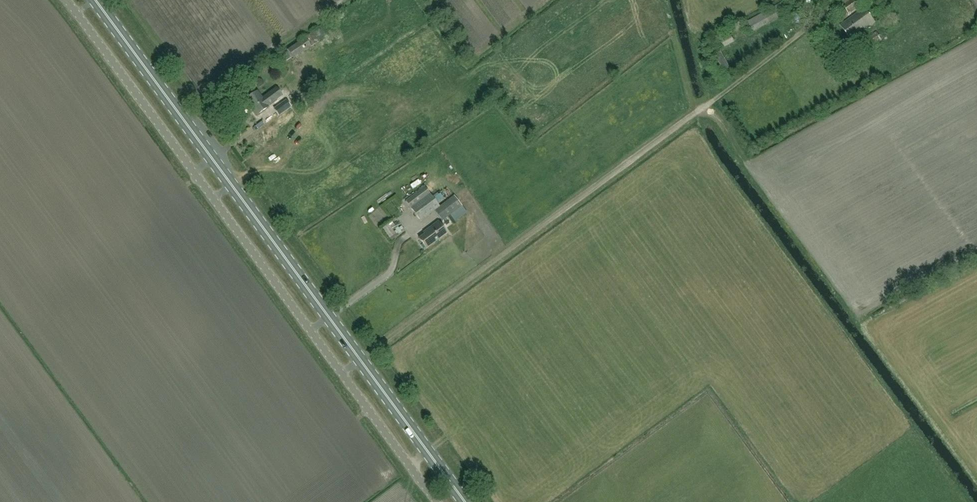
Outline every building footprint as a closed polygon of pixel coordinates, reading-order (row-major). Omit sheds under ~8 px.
[(862,6),(857,0),(850,0),(843,5),(849,14),(862,6)] [(752,32),(792,11),(786,1),(746,22),(752,32)] [(851,40),(875,22),(865,8),(840,25),(851,40)] [(871,46),(882,40),(876,31),(866,37),(871,46)] [(724,47),(735,42),(730,32),(719,38),(724,47)] [(288,48),(294,57),(311,46),(305,37),(288,48)] [(268,105),(282,95),(276,87),(262,98),(257,91),(246,100),(257,115),(268,106),(268,105)] [(279,115),(290,107),(286,100),(274,108),(279,115)] [(442,221),(450,215),(459,208),(462,206),(454,195),(442,205),(440,206),(425,186),(406,200),(420,221),(434,211),(442,221)] [(447,233),(439,223),(437,221),(423,232),(424,234),(419,238),(427,248),(447,233)]
